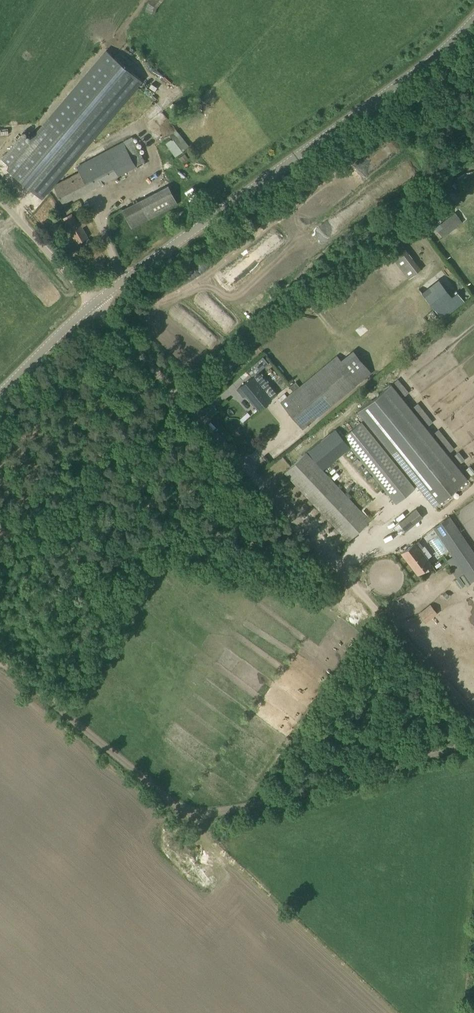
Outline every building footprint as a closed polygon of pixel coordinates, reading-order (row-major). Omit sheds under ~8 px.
[(41,197),(140,79),(107,51),(29,142),(21,135),(1,159),(9,165),(7,168),(41,197)] [(176,129),(168,134),(171,137),(164,142),(175,156),(188,145),(176,129)] [(132,135),(119,143),(76,166),(79,171),(53,185),(62,203),(144,158),(132,135)] [(168,185),(137,200),(122,209),(132,227),(177,203),(168,185)] [(446,202),(442,197),(411,219),(416,226),(421,222),(423,225),(451,205),(448,201),(446,202)] [(455,212),(435,227),(442,237),(462,222),(455,212)] [(77,243),(85,238),(88,237),(82,226),(86,224),(83,218),(77,222),(72,213),(62,218),(77,243)] [(331,223),(285,249),(293,264),(340,238),(331,223)] [(445,238),(450,244),(468,231),(464,225),(445,238)] [(388,251),(408,278),(421,268),(400,242),(397,237),(385,247),(388,251)] [(93,259),(101,253),(96,246),(88,252),(93,259)] [(451,296),(435,309),(443,318),(465,301),(457,291),(451,296)] [(303,428),(357,383),(335,356),(299,385),(295,381),(289,386),(293,390),(280,401),(303,428)] [(259,409),(271,399),(252,376),(237,388),(243,395),(246,393),(259,409)] [(402,396),(408,391),(397,378),(391,383),(402,396)] [(358,410),(434,505),(467,478),(391,384),(358,410)] [(425,426),(432,421),(417,402),(410,407),(425,426)] [(342,437),(376,479),(355,498),(370,514),(389,495),(396,503),(415,487),(361,421),(342,437)] [(348,540),(356,533),(370,519),(307,451),(285,472),(348,540)] [(398,521),(405,530),(422,516),(415,507),(398,521)] [(453,555),(447,559),(457,575),(463,570),(470,581),(473,579),(473,550),(450,515),(433,527),(453,555)] [(432,565),(414,541),(401,552),(417,573),(423,568),(425,570),(432,565)] [(430,605),(427,607),(419,614),(426,621),(436,613),(430,605)]
